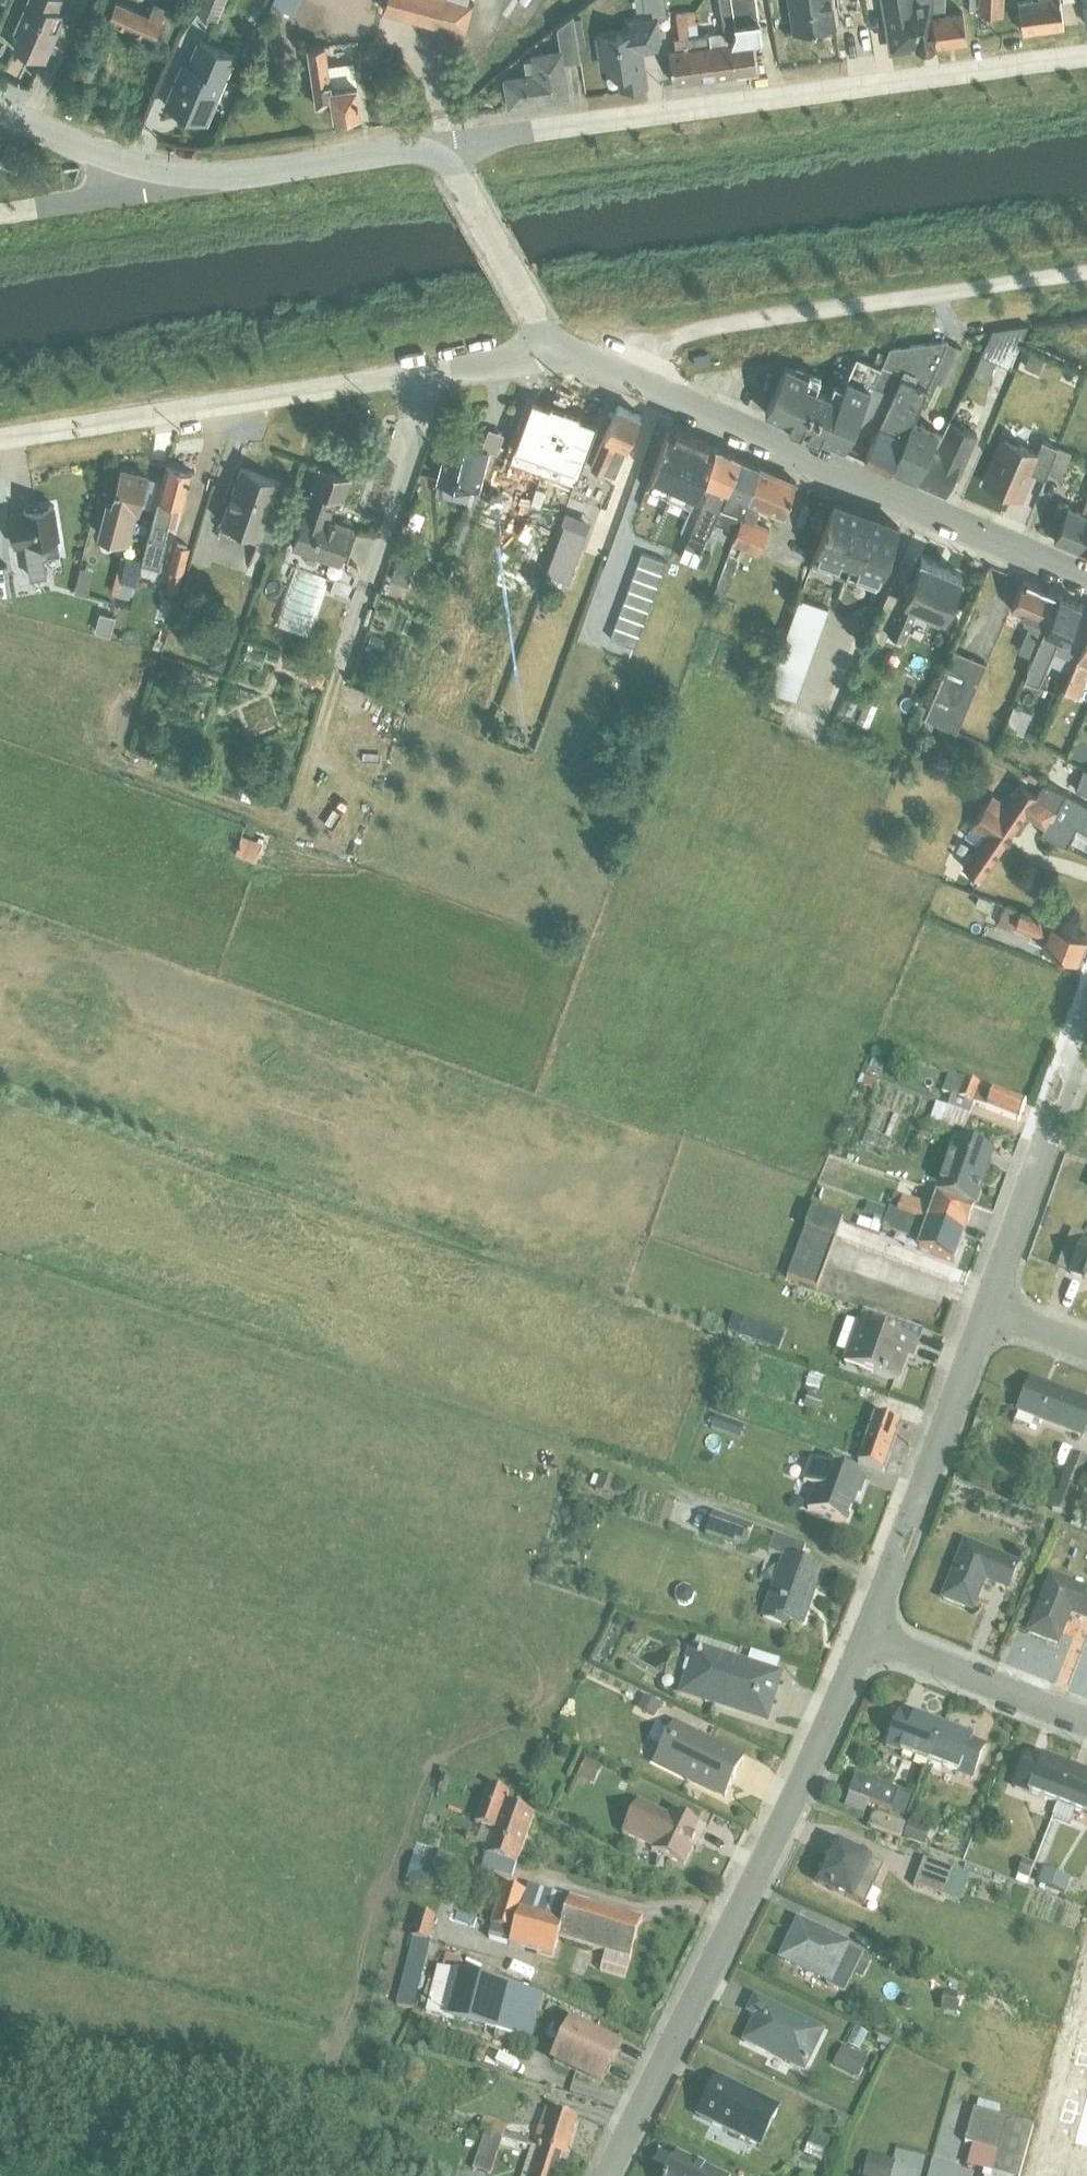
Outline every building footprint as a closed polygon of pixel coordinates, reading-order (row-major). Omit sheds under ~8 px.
[(14,29),(21,32),(15,45),(46,59),(66,12),(58,8),(62,0),(27,0),(14,29)] [(109,18),(155,38),(156,35),(168,40),(180,12),(155,1),(150,14),(119,0),(116,0),(109,18)] [(197,9),(218,17),(226,0),(201,0),(197,9)] [(275,3),(294,11),(298,2),(300,2),(300,0),(277,0),(275,3)] [(384,10),(439,26),(439,24),(466,32),(475,1),(470,0),(386,0),(384,10)] [(659,13),(668,11),(666,0),(644,0),(646,8),(652,7),(653,14),(659,13)] [(696,76),(737,71),(727,0),(721,0),(725,28),(710,30),(690,33),(696,76)] [(737,71),(760,67),(755,36),(763,35),(758,0),(727,0),(737,71)] [(794,27),(836,21),(833,0),(791,0),(794,27)] [(932,0),(884,0),(894,43),(917,39),(918,44),(937,41),(932,10),(932,0)] [(937,41),(968,36),(963,5),(945,8),(946,0),(932,0),(932,10),(937,41)] [(978,9),(980,9),(1004,11),(1004,0),(978,0),(978,9)] [(1023,28),(1064,22),(1061,0),(1020,0),(1023,28)] [(696,76),(690,33),(688,20),(697,20),(695,8),(677,10),(680,34),(675,35),(677,46),(670,47),(675,80),(696,76)] [(561,46),(564,60),(582,57),(578,35),(575,16),(574,11),(558,25),(561,46)] [(601,33),(605,64),(616,73),(621,72),(623,87),(647,84),(642,49),(659,47),(659,41),(663,35),(659,13),(653,14),(629,18),(630,28),(601,33)] [(575,16),(578,35),(584,34),(581,15),(575,16)] [(605,64),(601,33),(596,34),(600,65),(605,64)] [(185,61),(167,103),(183,110),(183,112),(204,121),(233,53),(198,38),(187,62),(185,61)] [(327,43),(310,45),(318,103),(333,101),(335,113),(362,110),(355,59),(329,63),(327,43)] [(564,60),(561,46),(532,51),(532,57),(525,58),(527,71),(505,74),(509,104),(570,95),(564,60)] [(993,328),(973,372),(988,379),(997,359),(1011,364),(1028,323),(993,328)] [(444,334),(427,338),(431,351),(447,346),(444,334)] [(881,365),(866,398),(870,399),(861,420),(877,427),(871,439),(852,431),(845,445),(891,465),(913,417),(932,375),(948,339),(948,337),(891,344),(881,365)] [(948,339),(932,375),(947,382),(963,345),(948,339)] [(1031,351),(1025,365),(1040,371),(1046,357),(1031,351)] [(866,398),(881,365),(857,353),(844,383),(835,379),(831,390),(816,383),(822,372),(797,362),(795,365),(789,362),(767,410),(845,445),(852,431),(866,398)] [(535,391),(511,454),(576,478),(607,397),(603,395),(589,390),(572,384),(565,403),(535,391)] [(619,402),(592,464),(614,475),(641,412),(619,402)] [(913,417),(891,465),(918,476),(938,430),(913,417)] [(938,430),(918,476),(946,489),(953,473),(959,475),(979,431),(950,417),(943,432),(938,430)] [(709,442),(676,427),(669,424),(647,486),(658,491),(689,504),(701,477),(715,444),(709,442)] [(482,447),(488,449),(497,450),(505,432),(489,425),(482,447)] [(676,427),(709,442),(710,439),(696,433),(677,425),(676,427)] [(1048,469),(1058,444),(1043,438),(1038,450),(1005,437),(985,482),(1019,497),(1031,469),(1045,476),(1048,469)] [(488,449),(482,447),(449,439),(439,477),(457,481),(452,496),(469,500),(471,491),(476,492),(477,487),(479,487),(488,449)] [(715,444),(701,477),(707,481),(706,484),(710,486),(680,556),(697,563),(715,519),(741,455),(715,444)] [(1058,444),(1048,469),(1062,475),(1072,450),(1058,444)] [(741,455),(715,519),(737,527),(760,463),(741,455)] [(305,507),(293,544),(341,561),(354,522),(337,517),(336,518),(331,516),(337,494),(344,497),(352,473),(336,468),(320,462),(305,507)] [(242,463),(222,521),(263,535),(283,478),(242,463)] [(760,463),(737,527),(715,590),(725,593),(739,556),(748,560),(752,549),(758,552),(770,525),(756,519),(760,510),(755,508),(758,503),(782,513),(797,479),(760,463)] [(144,558),(143,562),(163,567),(170,539),(165,538),(168,523),(176,525),(180,510),(172,508),(174,501),(185,505),(193,470),(168,464),(144,558)] [(141,503),(148,475),(123,468),(117,493),(114,492),(112,500),(107,499),(98,534),(130,542),(137,512),(138,512),(141,503)] [(148,475),(141,503),(154,506),(161,478),(148,475)] [(1086,548),(1086,496),(1082,510),(1069,504),(1055,536),(1086,550),(1086,548)] [(834,501),(813,560),(834,568),(834,570),(855,578),(856,576),(877,584),(899,524),(834,501)] [(46,538),(57,536),(59,536),(54,504),(25,508),(25,510),(23,511),(11,513),(16,545),(25,543),(31,577),(48,574),(45,556),(49,555),(49,553),(46,538)] [(563,522),(546,571),(569,579),(591,517),(566,509),(562,521),(563,522)] [(492,577),(539,592),(558,532),(511,517),(492,577)] [(46,538),(49,553),(60,551),(57,536),(46,538)] [(171,569),(165,588),(168,589),(166,595),(176,597),(191,545),(175,541),(168,568),(171,569)] [(642,550),(611,637),(635,646),(666,559),(642,550)] [(143,562),(144,558),(120,553),(115,575),(138,581),(143,562)] [(889,588),(869,634),(884,640),(885,636),(901,643),(918,601),(945,613),(962,572),(922,555),(905,595),(889,588)] [(0,564),(0,594),(12,593),(7,563),(0,564)] [(81,564),(76,590),(89,593),(94,567),(81,564)] [(394,566),(389,579),(408,585),(412,572),(394,566)] [(1034,656),(1060,593),(1024,577),(1011,607),(1027,615),(1024,621),(1030,623),(1019,649),(1034,656)] [(1034,656),(1025,677),(1039,683),(1055,648),(1076,657),(1086,633),(1086,604),(1060,593),(1034,656)] [(800,595),(768,687),(797,697),(829,606),(800,595)] [(101,613),(96,630),(111,635),(116,616),(101,613)] [(1076,657),(1064,686),(1079,694),(1086,675),(1086,672),(1086,671),(1086,669),(1086,633),(1076,657)] [(929,703),(924,716),(927,717),(935,720),(957,730),(987,660),(954,647),(929,703)] [(248,649),(244,658),(262,666),(266,656),(248,649)] [(314,666),(308,680),(322,685),(327,671),(314,666)] [(848,690),(840,707),(852,712),(860,695),(848,690)] [(866,697),(857,718),(869,723),(878,702),(866,697)] [(924,716),(929,703),(919,699),(908,724),(918,729),(924,716)] [(1014,703),(1006,723),(1023,730),(1031,711),(1014,703)] [(935,720),(927,717),(922,729),(930,732),(935,720)] [(1083,765),(1076,785),(1086,790),(1086,767),(1083,765)] [(1045,825),(1066,791),(1029,770),(1026,776),(1042,784),(1037,792),(1019,781),(1005,801),(993,791),(965,832),(978,841),(963,863),(982,876),(1026,812),(1045,825)] [(1045,825),(1041,832),(1067,844),(1075,831),(1074,831),(1077,825),(1086,831),(1086,803),(1066,791),(1045,825)] [(313,846),(324,849),(332,823),(321,820),(313,846)] [(242,835),(236,853),(257,861),(263,843),(242,835)] [(985,919),(1013,928),(1015,923),(1045,935),(1042,943),(1078,957),(1086,934),(993,897),(985,919)] [(947,1108),(970,1116),(973,1106),(1020,1122),(1026,1103),(948,1076),(942,1092),(952,1096),(947,1108)] [(970,1116),(947,1108),(936,1104),(930,1121),(964,1133),(970,1116)] [(868,1131),(863,1144),(888,1153),(892,1141),(868,1131)] [(938,1183),(935,1193),(974,1207),(993,1151),(957,1139),(951,1156),(950,1156),(940,1183),(938,1183)] [(889,1211),(964,1237),(972,1213),(935,1199),(932,1207),(895,1194),(889,1211)] [(813,1208),(787,1278),(818,1289),(843,1219),(813,1208)] [(964,1237),(889,1211),(882,1229),(919,1243),(917,1249),(954,1263),(964,1237)] [(1071,1275),(1085,1241),(1086,1236),(1071,1229),(1055,1268),(1071,1275)] [(1071,1275),(1072,1275),(1086,1281),(1086,1242),(1085,1241),(1071,1275)] [(858,1322),(919,1343),(923,1331),(863,1309),(858,1322)] [(742,1317),(736,1335),(770,1348),(776,1330),(742,1317)] [(919,1343),(858,1322),(857,1322),(843,1363),(898,1382),(905,1363),(902,1362),(904,1356),(913,1359),(919,1343)] [(1018,1411),(1084,1437),(1086,1428),(1086,1403),(1030,1380),(1018,1411)] [(809,1393),(804,1407),(819,1413),(824,1399),(809,1393)] [(874,1415),(858,1463),(883,1472),(900,1424),(874,1415)] [(715,1416),(711,1429),(740,1439),(744,1427),(715,1416)] [(1040,1507),(1067,1517),(1086,1466),(1086,1461),(1073,1455),(1058,1494),(1047,1490),(1040,1507)] [(811,1459),(803,1482),(815,1486),(807,1509),(847,1524),(857,1495),(859,1496),(865,1479),(811,1459)] [(601,1475),(595,1491),(611,1497),(617,1481),(601,1475)] [(1071,1527),(1082,1531),(1084,1527),(1086,1528),(1086,1515),(1077,1511),(1071,1527)] [(714,1513),(706,1535),(747,1549),(748,1545),(783,1557),(761,1618),(786,1627),(788,1620),(802,1625),(822,1570),(802,1562),(806,1547),(774,1536),(773,1538),(752,1530),(753,1528),(714,1513)] [(965,1544),(943,1599),(973,1611),(984,1582),(1009,1592),(1019,1566),(965,1544)] [(1052,1575),(1029,1633),(1058,1645),(1070,1615),(1086,1622),(1086,1589),(1052,1575)] [(678,1587),(674,1601),(689,1604),(692,1591),(678,1587)] [(764,1709),(681,1684),(678,1694),(768,1723),(784,1672),(777,1670),(780,1659),(740,1647),(739,1651),(697,1637),(695,1643),(694,1643),(693,1648),(779,1675),(769,1706),(764,1709)] [(779,1675),(693,1648),(688,1647),(685,1659),(687,1660),(683,1671),(686,1671),(681,1684),(764,1709),(769,1706),(779,1675)] [(644,1696),(638,1708),(655,1717),(662,1704),(644,1696)] [(930,1764),(943,1731),(901,1713),(888,1749),(930,1764)] [(673,1724),(654,1762),(725,1797),(744,1760),(673,1724)] [(943,1731),(930,1764),(972,1779),(985,1747),(984,1747),(943,1731)] [(1058,1807),(1072,1772),(1030,1756),(1029,1755),(1015,1790),(1058,1807)] [(586,1759),(577,1777),(593,1784),(602,1767),(586,1759)] [(1058,1807),(1074,1813),(1086,1818),(1086,1779),(1072,1772),(1058,1807)] [(849,1794),(844,1807),(863,1814),(868,1802),(907,1816),(915,1798),(856,1776),(849,1794)] [(488,1785),(475,1823),(483,1825),(477,1842),(487,1845),(484,1854),(485,1855),(481,1868),(512,1878),(516,1865),(517,1866),(535,1815),(505,1804),(509,1793),(488,1785)] [(639,1800),(622,1834),(652,1848),(651,1850),(684,1866),(696,1841),(700,1843),(707,1829),(670,1811),(668,1815),(639,1800)] [(1074,1813),(1058,1807),(1053,1817),(1070,1824),(1074,1813)] [(873,1813),(868,1827),(900,1839),(905,1825),(873,1813)] [(908,1823),(904,1837),(925,1844),(930,1830),(908,1823)] [(837,1844),(818,1883),(853,1901),(865,1906),(884,1867),(837,1844)] [(414,1853),(407,1879),(439,1888),(446,1863),(414,1853)] [(924,1860),(914,1886),(960,1903),(971,1877),(924,1860)] [(1019,1876),(1016,1882),(1026,1885),(1034,1864),(1023,1860),(1017,1875),(1019,1876)] [(1043,1868),(1038,1883),(1065,1894),(1070,1879),(1043,1868)] [(492,1924),(488,1938),(553,1957),(559,1939),(605,1953),(600,1970),(625,1977),(642,1921),(528,1885),(526,1892),(502,1885),(491,1924),(492,1924)] [(413,1937),(396,2004),(415,2009),(436,1917),(417,1911),(411,1936),(413,1937)] [(854,1974),(862,1958),(863,1955),(850,1949),(850,1947),(799,1923),(781,1959),(830,1982),(827,1986),(844,1994),(854,1974)] [(424,2005),(423,2011),(497,2030),(495,2036),(515,2042),(517,2036),(530,2039),(537,2011),(541,2012),(544,1998),(541,1997),(541,1994),(465,1975),(467,1966),(458,1964),(460,1957),(446,1954),(442,1968),(438,1967),(428,2006),(424,2005)] [(862,1958),(854,1974),(863,1979),(871,1962),(862,1958)] [(756,2016),(744,2041),(806,2072),(825,2032),(756,1998),(749,2012),(756,2016)] [(570,2020),(550,2062),(602,2088),(613,2066),(615,2067),(621,2053),(619,2052),(622,2046),(570,2020)] [(855,2028),(847,2044),(860,2050),(867,2034),(855,2028)] [(843,2046),(833,2066),(858,2078),(868,2059),(843,2046)] [(402,2054),(400,2065),(420,2070),(422,2059),(402,2054)] [(717,2077),(698,2116),(761,2147),(780,2108),(717,2077)] [(1065,2175),(1086,2175),(1086,2097),(1065,2175)] [(965,2144),(972,2145),(967,2167),(983,2171),(982,2175),(1019,2175),(1032,2126),(997,2117),(1000,2107),(979,2102),(977,2110),(974,2110),(965,2144)] [(484,2118),(480,2130),(532,2146),(566,2156),(578,2118),(545,2108),(534,2139),(505,2131),(506,2126),(484,2118)] [(814,2131),(804,2152),(822,2161),(826,2151),(829,2139),(814,2131)] [(485,2132),(473,2168),(491,2174),(503,2137),(485,2132)] [(522,2175),(559,2175),(566,2156),(532,2146),(522,2175)] [(863,2175),(892,2175),(896,2161),(869,2154),(863,2175)] [(668,2175),(721,2175),(678,2155),(668,2175)]
